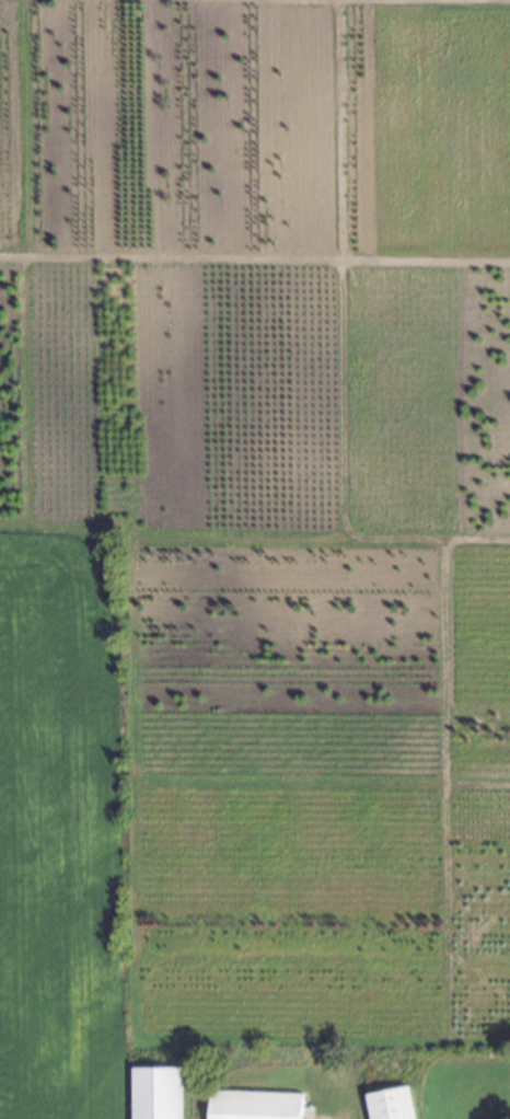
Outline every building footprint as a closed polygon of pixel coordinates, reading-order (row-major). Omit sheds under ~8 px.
[(181,1068),(180,1118),(131,1118),(132,1065),(181,1068)] [(408,1085),(413,1118),(374,1118),(370,1091),(408,1085)] [(300,1091),(299,1118),(211,1118),(212,1087),(300,1091)]
